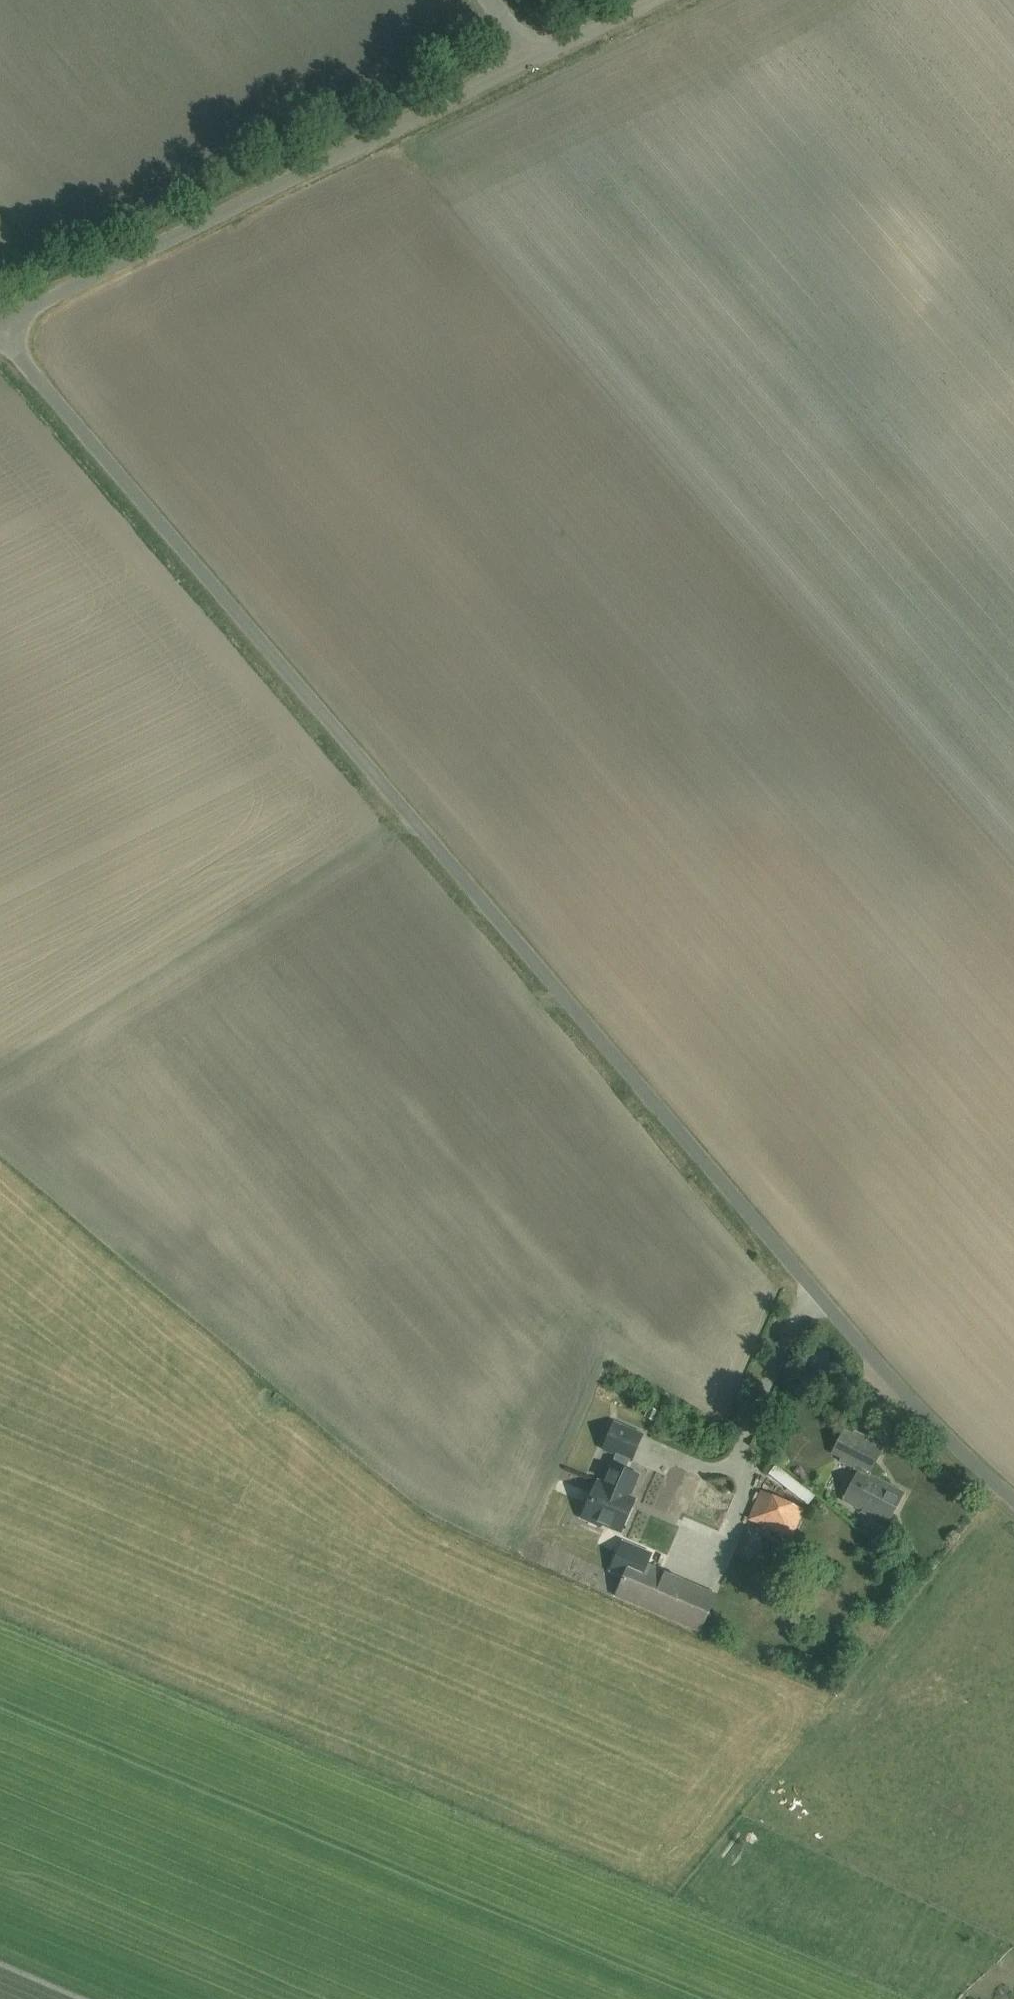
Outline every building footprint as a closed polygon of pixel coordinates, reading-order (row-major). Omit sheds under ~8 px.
[(635,1499),(629,1497),(638,1475),(625,1469),(629,1460),(631,1461),(642,1435),(614,1423),(603,1448),(616,1454),(613,1464),(610,1463),(602,1482),(597,1480),(581,1518),(601,1526),(602,1524),(621,1532),(635,1499)] [(887,1523),(903,1493),(868,1474),(883,1446),(866,1437),(864,1441),(852,1434),(839,1460),(857,1469),(841,1499),(887,1523)] [(776,1463),(770,1471),(808,1500),(813,1493),(776,1463)] [(761,1489),(748,1519),(792,1538),(805,1508),(761,1489)] [(632,1558),(615,1596),(700,1632),(716,1594),(632,1558)]
